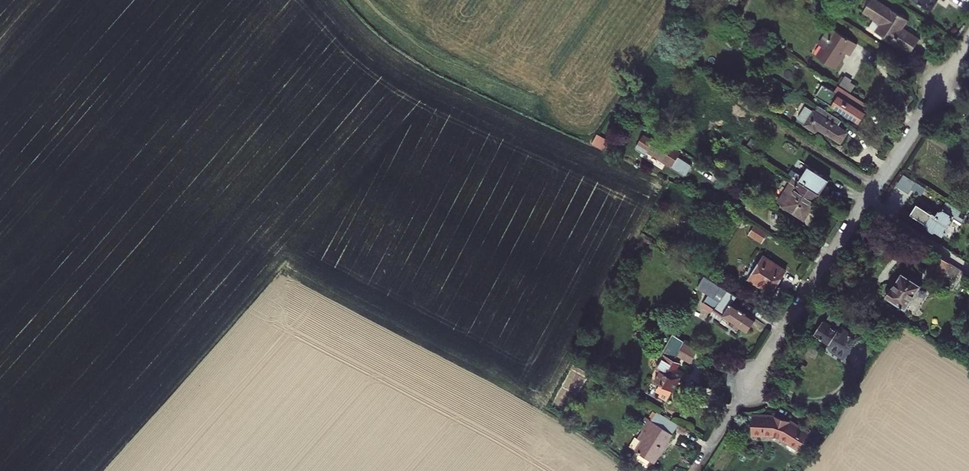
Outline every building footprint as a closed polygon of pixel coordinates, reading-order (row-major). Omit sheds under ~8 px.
[(915,2),(932,13),(941,0),(916,0),(915,2)] [(868,18),(886,29),(881,36),(917,58),(927,42),(910,31),(914,24),(878,2),(868,18)] [(826,50),(831,53),(826,62),(844,74),(854,58),(858,61),(866,50),(838,32),(826,50)] [(827,88),(819,100),(860,127),(867,116),(866,115),(870,109),(842,89),(837,95),(827,88)] [(835,121),(821,111),(818,116),(808,109),(798,124),(817,137),(820,133),(834,142),(840,133),(831,127),(835,121)] [(686,153),(661,136),(648,155),(673,172),(686,153)] [(787,143),(782,150),(794,159),(799,151),(787,143)] [(799,160),(789,177),(795,180),(805,163),(799,160)] [(796,181),(826,201),(833,191),(829,188),(832,184),(806,166),(796,181)] [(903,173),(898,183),(922,196),(927,186),(903,173)] [(806,221),(818,203),(823,206),(826,201),(796,181),(780,204),(806,221)] [(755,198),(747,193),(742,199),(751,205),(755,198)] [(758,214),(764,205),(755,198),(751,205),(749,207),(758,214)] [(932,230),(930,233),(943,242),(945,239),(947,240),(953,231),(950,229),(955,221),(964,227),(968,220),(968,218),(949,205),(938,221),(926,213),(921,222),(932,230)] [(749,233),(763,242),(769,231),(756,222),(749,233)] [(951,265),(939,257),(929,272),(938,278),(942,273),(945,274),(951,265)] [(785,272),(762,258),(749,279),(770,294),(785,272)] [(891,299),(889,302),(907,314),(923,290),(905,278),(897,290),(894,288),(888,297),(891,299)] [(729,304),(726,309),(731,312),(725,322),(728,324),(727,325),(732,329),(734,327),(742,332),(750,319),(733,308),(738,300),(706,279),(702,286),(722,299),(729,304)] [(719,305),(726,309),(729,304),(722,299),(719,305)] [(826,325),(836,332),(841,325),(831,318),(826,325)] [(821,350),(843,364),(858,341),(841,330),(839,334),(836,332),(826,325),(824,324),(815,337),(822,341),(820,343),(821,350)] [(664,400),(666,397),(682,373),(676,369),(678,366),(671,361),(683,344),(672,337),(662,355),(668,358),(653,380),(659,384),(655,391),(658,393),(657,395),(664,400)] [(648,462),(672,426),(650,413),(644,421),(638,417),(632,428),(637,431),(632,440),(629,438),(623,446),(648,462)] [(750,437),(780,440),(798,452),(808,436),(782,419),(752,417),(750,437)]
